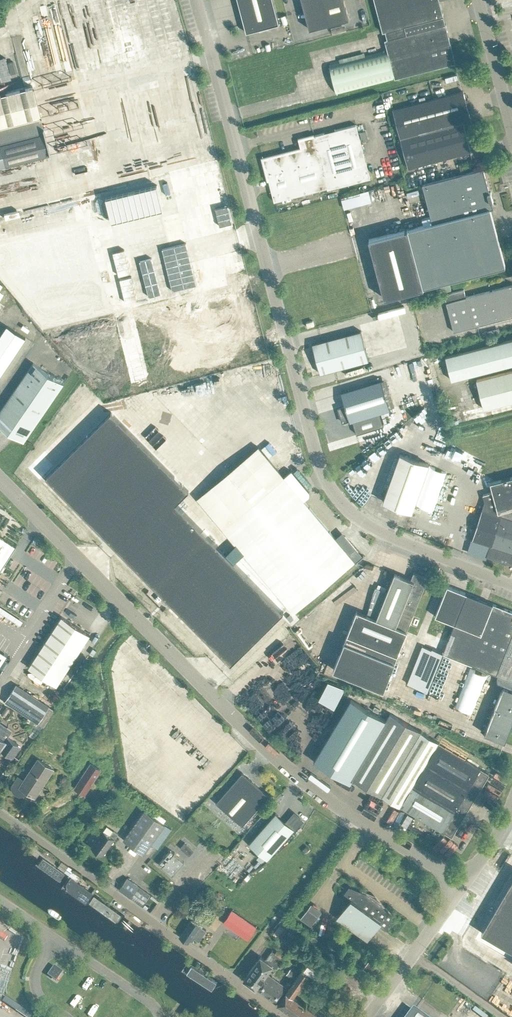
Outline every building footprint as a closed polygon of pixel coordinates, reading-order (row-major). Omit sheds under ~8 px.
[(279,23),(273,0),(239,0),(244,21),(243,21),(246,32),(279,23)] [(309,28),(349,17),(344,0),(302,0),(309,28)] [(383,31),(386,30),(388,38),(385,39),(387,49),(329,65),(336,93),(395,78),(395,77),(455,61),(445,23),(442,24),(440,16),(443,15),(439,0),(375,0),(383,31)] [(0,40),(0,52),(10,50),(8,39),(0,40)] [(5,56),(0,57),(0,165),(48,152),(31,84),(6,90),(4,80),(10,78),(9,73),(16,71),(13,60),(6,62),(5,56)] [(408,167),(470,151),(463,122),(471,120),(463,90),(393,109),(408,167)] [(358,131),(356,124),(304,137),(306,145),(301,146),(301,148),(263,158),(274,200),(327,187),(328,188),(370,177),(360,141),(369,139),(366,129),(358,131)] [(505,265),(490,208),(493,207),(483,168),(471,171),(423,183),(433,222),(409,228),(369,238),(384,297),(424,287),(424,286),(441,282),(444,290),(455,288),(452,279),(505,265)] [(341,195),(344,207),(372,199),(369,187),(341,195)] [(76,207),(80,221),(92,218),(88,204),(76,207)] [(240,256),(226,259),(229,271),(243,267),(240,256)] [(466,296),(464,288),(444,294),(454,330),(511,315),(511,284),(466,296)] [(232,321),(225,294),(186,304),(192,331),(232,321)] [(25,337),(7,325),(0,335),(0,375),(25,337)] [(361,330),(312,343),(320,372),(368,359),(361,330)] [(511,363),(511,338),(445,355),(452,379),(511,363)] [(63,382),(33,362),(0,410),(0,424),(24,440),(63,382)] [(511,401),(511,369),(476,378),(484,408),(511,401)] [(346,405),(338,407),(342,421),(350,419),(350,420),(353,419),(357,431),(384,422),(380,410),(389,408),(380,380),(342,392),(346,405)] [(111,411),(45,475),(230,663),(283,611),(176,502),(189,489),(111,411)] [(408,433),(421,422),(414,414),(401,425),(408,433)] [(411,510),(429,463),(400,453),(383,500),(411,510)] [(285,475),(223,528),(285,602),(293,611),(304,602),(354,560),(355,561),(363,555),(342,531),(335,537),(315,513),(303,499),(309,494),(309,491),(290,469),(284,474),(285,475)] [(472,538),(490,544),(486,555),(511,563),(511,476),(490,482),(491,485),(492,491),(483,493),(484,501),(482,508),(472,538)] [(16,545),(0,534),(0,570),(16,545)] [(383,688),(428,577),(413,571),(410,579),(394,572),(376,617),(356,610),(333,668),(383,688)] [(435,615),(454,623),(447,640),(443,652),(497,674),(496,677),(497,680),(498,683),(500,685),(503,686),(484,732),(505,740),(511,722),(511,611),(490,602),(447,585),(440,602),(435,615)] [(56,684),(90,634),(62,615),(28,666),(56,684)] [(422,645),(407,682),(427,690),(442,653),(432,649),(422,645)] [(458,706),(475,712),(488,674),(471,668),(458,706)] [(318,698),(335,705),(344,685),(327,678),(318,698)] [(38,722),(49,705),(16,683),(5,700),(38,722)] [(351,697),(312,760),(350,783),(353,779),(354,778),(442,831),(442,830),(451,836),(489,774),(479,768),(479,767),(438,742),(439,741),(421,730),(421,731),(390,712),(386,719),(351,697)] [(45,711),(50,715),(55,708),(50,704),(45,711)] [(0,736),(0,752),(2,749),(13,756),(20,745),(7,735),(4,739),(0,736)] [(35,796),(54,768),(39,758),(24,779),(18,774),(11,783),(12,786),(12,789),(14,791),(16,793),(18,794),(20,794),(23,794),(25,793),(27,791),(35,796)] [(85,794),(101,769),(90,761),(74,787),(85,794)] [(242,824),(268,794),(242,771),(216,801),(242,824)] [(362,808),(374,814),(380,801),(368,795),(362,808)] [(143,852),(165,823),(164,822),(155,816),(145,809),(124,838),(143,852)] [(276,810),(249,842),(267,858),(292,830),(293,832),(304,819),(294,810),(286,819),(276,810)] [(406,827),(413,816),(407,813),(401,824),(406,827)] [(103,854),(118,833),(114,829),(110,834),(103,829),(91,846),(103,854)] [(189,854),(194,849),(185,841),(180,847),(189,854)] [(65,874),(40,857),(35,865),(59,882),(65,874)] [(92,893),(69,877),(62,887),(85,903),(92,893)] [(119,888),(142,905),(150,893),(127,877),(119,888)] [(481,931),(511,950),(511,878),(481,931)] [(362,890),(349,885),(341,896),(347,901),(336,916),(367,939),(378,924),(385,928),(393,917),(384,906),(385,905),(376,894),(362,889),(362,890)] [(120,915),(93,896),(88,903),(115,922),(120,915)] [(311,925),(321,909),(311,902),(300,917),(311,925)] [(232,908),(223,921),(247,938),(256,925),(232,908)] [(199,939),(203,932),(206,929),(191,918),(180,935),(188,941),(190,938),(192,939),(194,936),(199,939)] [(289,945),(297,935),(288,927),(280,937),(289,945)] [(277,967),(283,958),(271,950),(264,959),(260,955),(243,979),(256,987),(272,964),(277,967)] [(317,1013),(298,999),(293,996),(309,974),(312,977),(314,975),(320,979),(325,972),(318,968),(322,963),(312,956),(302,969),(277,1003),(297,1016),(327,1016),(318,1011),(317,1013)] [(374,974),(380,966),(369,959),(363,966),(374,974)] [(216,982),(190,964),(184,972),(210,990),(216,982)] [(57,981),(62,974),(55,969),(50,976),(57,981)] [(268,996),(278,981),(267,972),(256,987),(268,996)] [(278,981),(268,996),(276,1002),(287,987),(278,981)]
